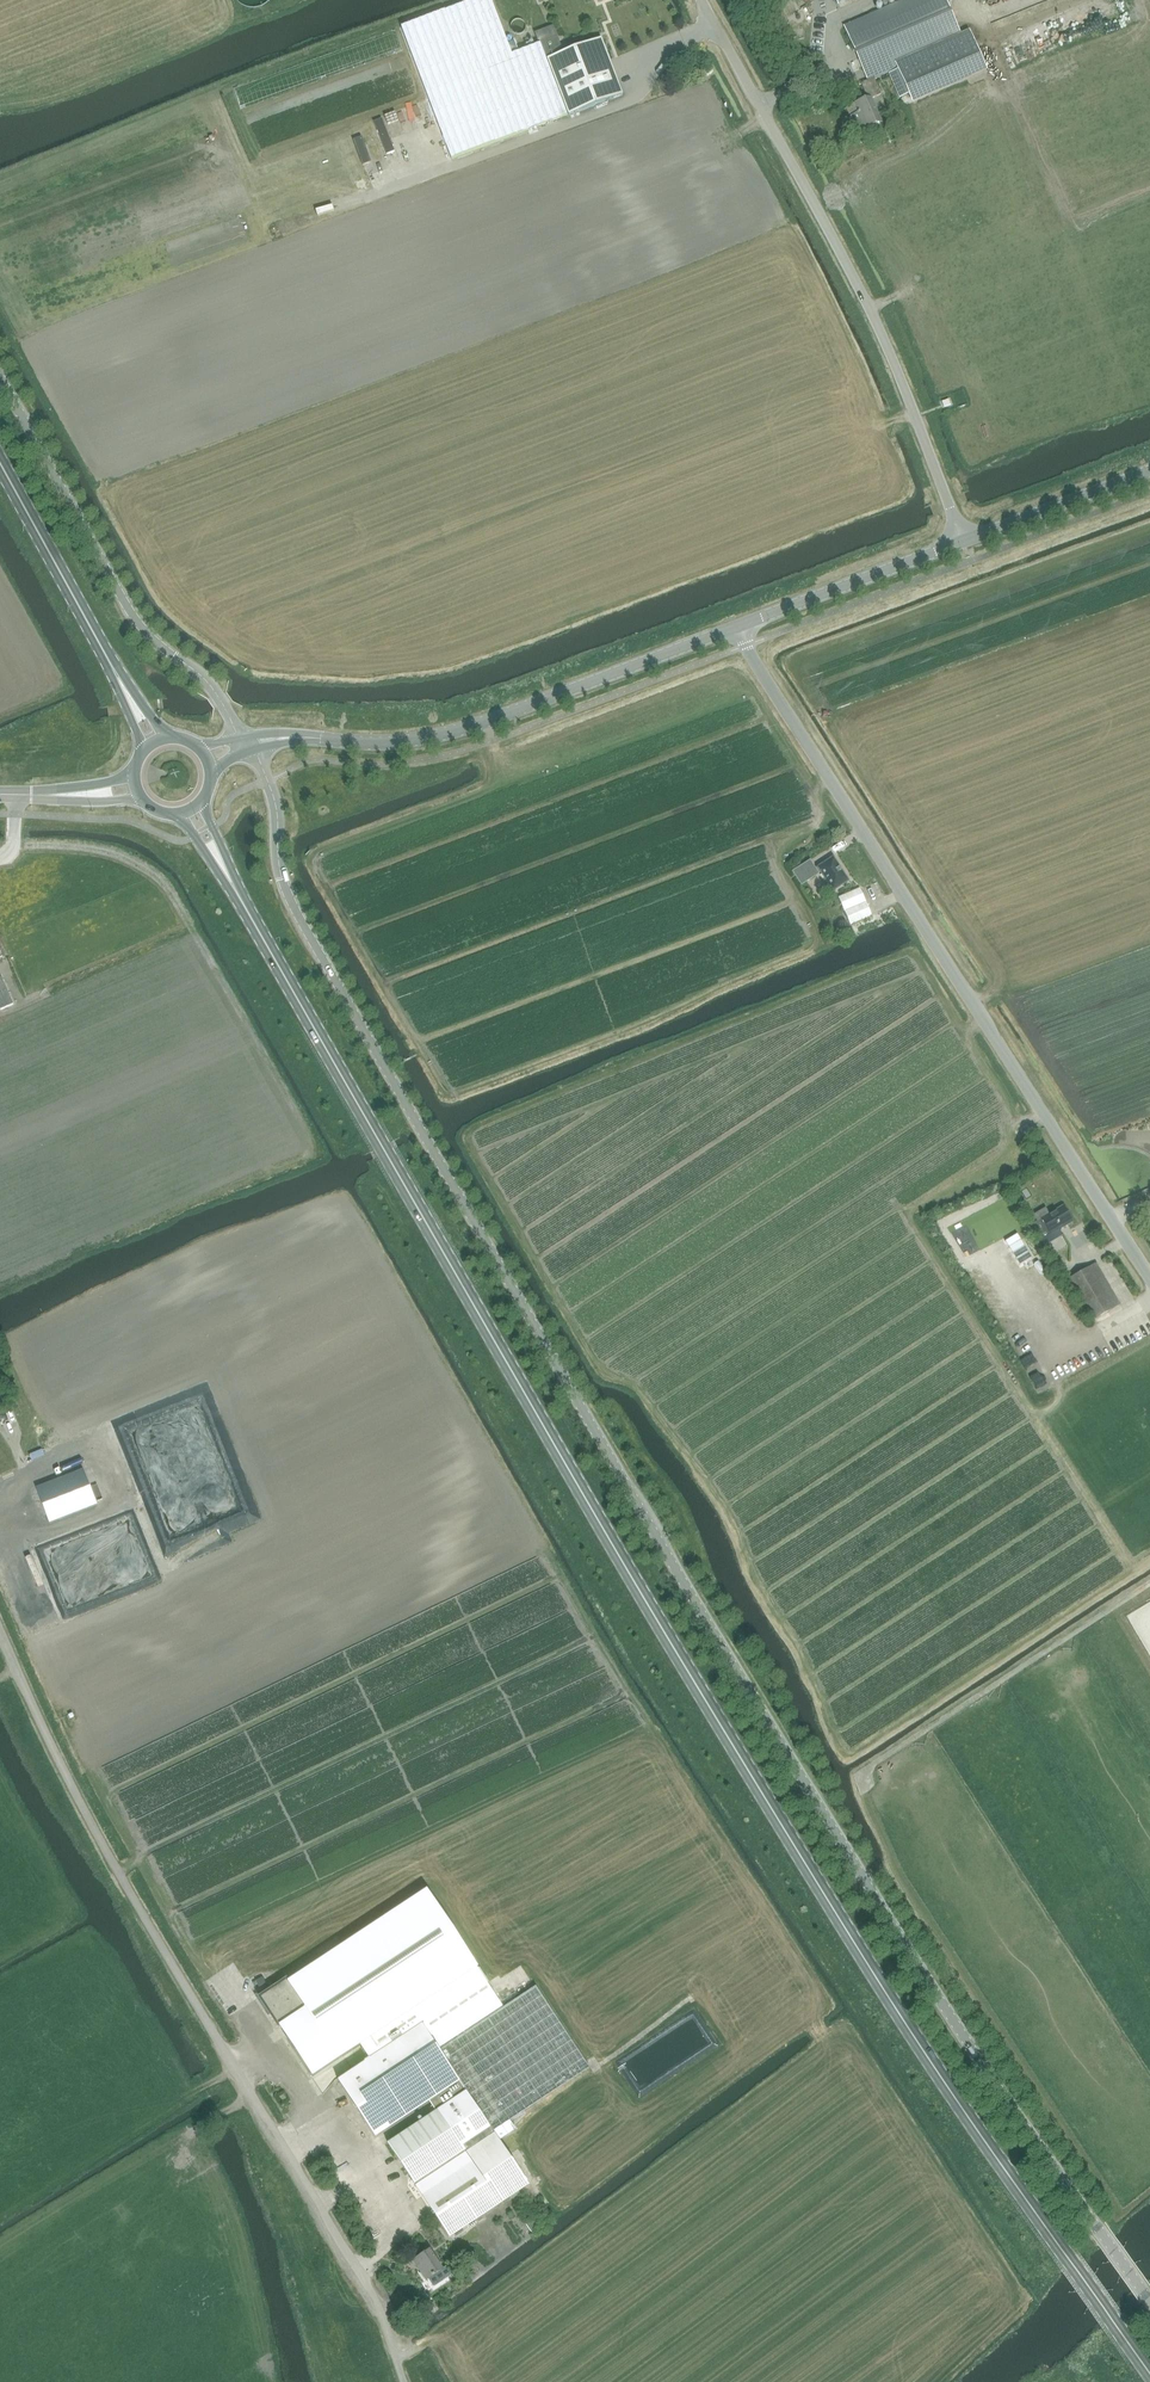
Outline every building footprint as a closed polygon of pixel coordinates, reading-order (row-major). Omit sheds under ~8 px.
[(243,6),(250,8),(258,8),(264,5),(269,0),(236,0),(237,2),(243,6)] [(402,28),(451,159),(568,115),(566,109),(563,102),(558,88),(549,66),(546,60),(540,44),(512,55),(491,0),(475,0),(402,28)] [(844,26),(868,81),(874,78),(888,72),(900,98),(909,94),(983,61),(971,36),(963,39),(946,0),(903,0),(844,26)] [(1088,7),(1082,0),(1074,0),(1067,6),(1076,17),(1088,7)] [(1023,38),(1031,32),(1025,24),(1017,29),(1023,38)] [(601,39),(546,60),(549,66),(558,88),(563,102),(566,109),(568,115),(569,116),(623,95),(601,39)] [(262,84),(238,90),(241,100),(265,94),(262,84)] [(881,94),(878,86),(864,92),(868,99),(847,109),(856,130),(869,124),(870,127),(882,122),(872,98),(881,94)] [(391,122),(407,118),(403,104),(388,108),(391,122)] [(382,118),(374,121),(387,154),(395,151),(382,118)] [(228,124),(215,128),(217,134),(229,130),(228,124)] [(374,180),(385,179),(383,166),(372,167),(374,180)] [(463,704),(442,704),(443,714),(449,714),(449,721),(464,721),(463,704)] [(810,861),(793,872),(802,885),(821,873),(833,892),(849,882),(834,857),(816,869),(810,861)] [(337,884),(338,891),(356,887),(355,880),(337,884)] [(872,917),(861,890),(839,899),(850,926),(872,917)] [(8,1005),(21,1000),(10,973),(0,978),(0,987),(8,1005)] [(1042,1239),(1072,1222),(1063,1206),(1050,1214),(1046,1208),(1033,1215),(1038,1222),(1033,1224),(1042,1239)] [(1005,1241),(1020,1266),(1032,1258),(1017,1234),(1005,1241)] [(1094,1320),(1121,1305),(1097,1263),(1069,1279),(1094,1320)] [(20,1420),(16,1404),(0,1408),(0,1410),(4,1424),(20,1420)] [(84,1470),(36,1488),(50,1523),(97,1505),(84,1470)] [(134,1584),(147,1579),(137,1554),(124,1559),(134,1584)] [(287,1979),(259,1997),(278,2026),(280,2025),(313,2076),(360,2044),(369,2058),(423,2024),(439,2048),(503,2006),(477,1968),(478,1967),(427,1890),(288,1981),(287,1979)] [(423,2024),(338,2080),(376,2138),(430,2102),(436,2111),(388,2143),(416,2186),(450,2237),(468,2225),(470,2228),(475,2225),(473,2222),(501,2203),(529,2184),(500,2140),(516,2129),(510,2120),(590,2067),(536,1986),(440,2049),(439,2048),(423,2024)] [(297,2072),(285,2079),(295,2094),(307,2087),(297,2072)] [(427,2280),(443,2269),(430,2249),(414,2260),(427,2280)] [(364,2294),(359,2296),(366,2310),(371,2307),(364,2294)]
